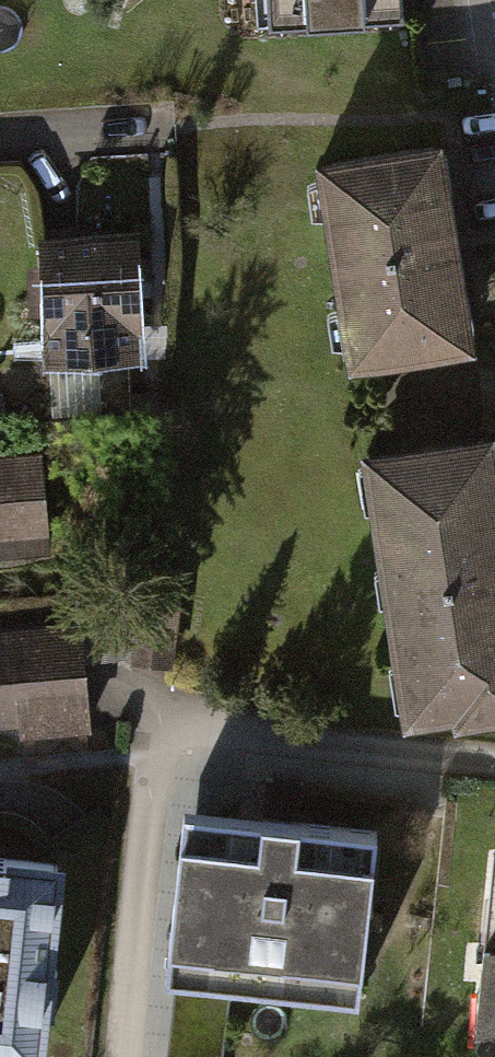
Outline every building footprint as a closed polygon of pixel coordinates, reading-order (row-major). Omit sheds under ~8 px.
[(263,14),(417,10),(417,0),(262,0),(263,14)] [(443,140),(316,161),(351,369),(478,348),(443,140)] [(140,232),(41,237),(47,363),(137,359),(136,332),(144,331),(140,232)] [(361,452),(407,726),(453,718),(455,732),(494,725),(494,430),(361,452)] [(0,456),(0,560),(49,555),(40,453),(0,456)] [(0,627),(0,719),(92,712),(84,620),(0,627)] [(391,836),(191,812),(171,976),(179,977),(230,983),(372,1000),(391,836)] [(494,854),(479,1032),(494,1031),(494,854)] [(0,860),(0,1056),(40,1056),(61,866),(0,860)] [(179,977),(169,1056),(222,1056),(230,983),(179,977)]
